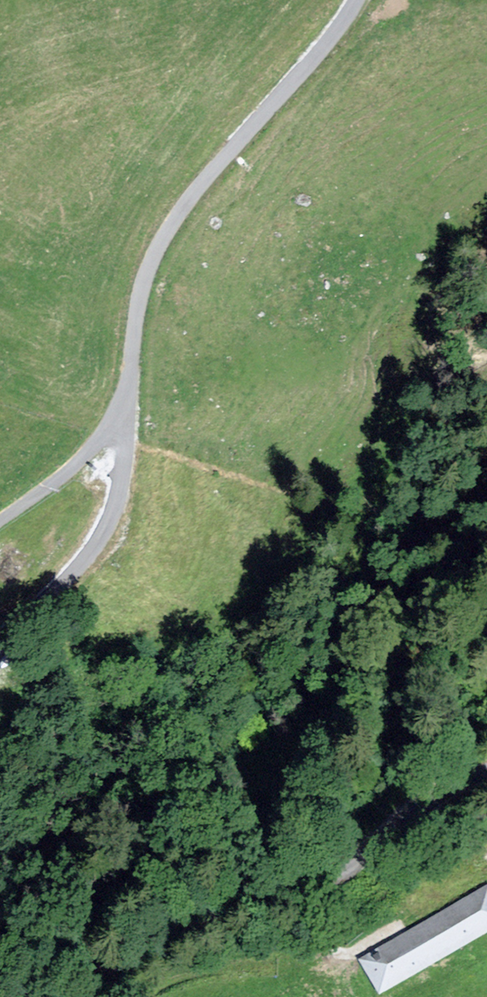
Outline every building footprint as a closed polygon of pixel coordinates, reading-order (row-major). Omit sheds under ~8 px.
[(359,961),(380,996),(486,936),(486,888),(359,961)]
